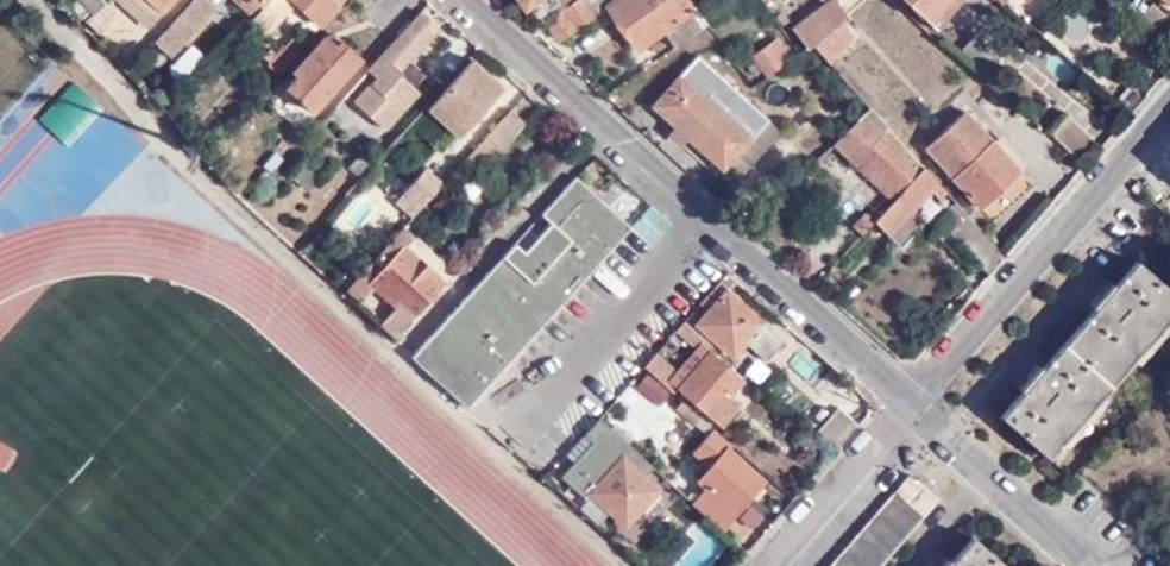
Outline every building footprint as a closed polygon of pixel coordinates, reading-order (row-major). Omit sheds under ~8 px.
[(92,18),(105,6),(100,0),(81,0),(78,2),(92,18)] [(147,0),(120,0),(148,26),(160,12),(147,0)] [(160,12),(170,0),(147,0),(160,12)] [(152,43),(170,59),(212,13),(212,5),(207,0),(191,0),(152,43)] [(247,12),(258,0),(234,0),(247,12)] [(251,22),(266,36),(280,20),(294,4),(319,28),(338,7),(331,2),(333,0),(270,0),(251,22)] [(540,26),(545,23),(563,10),(557,0),(517,0),(521,7),(525,4),(540,26)] [(582,0),(578,0),(563,10),(545,23),(557,41),(594,18),(582,0)] [(707,26),(698,14),(686,21),(683,16),(689,12),(680,0),(617,0),(605,8),(634,51),(669,26),(673,33),(665,38),(673,49),(707,26)] [(807,49),(812,45),(840,21),(846,16),(834,0),(829,0),(791,27),(807,49)] [(930,22),(949,0),(904,0),(930,22)] [(930,22),(941,31),(968,0),(949,0),(930,22)] [(1169,32),(1169,18),(1151,2),(1138,17),(1164,39),(1169,32)] [(97,35),(119,15),(108,3),(105,6),(92,18),(86,23),(97,35)] [(440,30),(420,13),(369,71),(375,79),(353,103),(385,131),(417,94),(413,90),(400,79),(411,66),(409,63),(440,30)] [(280,20),(266,36),(279,48),(294,33),(280,20)] [(840,21),(812,45),(826,61),(853,37),(840,21)] [(288,67),(308,45),(294,33),(279,48),(274,55),(288,67)] [(314,115),(362,60),(343,43),(337,49),(325,37),(291,74),(295,78),(285,87),(314,115)] [(753,55),(767,76),(793,58),(778,38),(753,55)] [(262,69),(275,81),(288,67),(274,55),(262,69)] [(652,106),(673,126),(688,139),(722,170),(768,120),(697,56),(652,106)] [(502,89),(473,62),(428,110),(459,139),(502,89)] [(424,78),(411,66),(400,79),(413,90),(424,78)] [(869,107),(833,142),(850,159),(864,154),(874,164),(864,175),(893,201),(925,167),(869,107)] [(524,123),(508,110),(463,161),(478,175),(524,123)] [(1062,112),(1044,133),(1074,158),(1092,138),(1062,112)] [(1021,174),(970,116),(931,153),(981,209),(1021,174)] [(688,139),(673,126),(667,133),(680,145),(688,139)] [(925,167),(893,201),(876,222),(901,247),(923,225),(909,211),(938,180),(925,167)] [(249,181),(261,191),(273,178),(260,168),(249,181)] [(393,204),(410,219),(442,185),(426,170),(393,204)] [(517,258),(508,250),(412,357),(468,407),(631,226),(575,176),(542,213),(551,221),(517,258)] [(852,227),(863,236),(876,222),(866,212),(852,227)] [(403,228),(346,291),(359,304),(376,286),(397,305),(380,323),(396,338),(442,286),(404,251),(416,240),(403,228)] [(452,274),(416,240),(404,251),(442,286),(452,274)] [(1139,263),(1002,417),(1049,460),(1169,319),(1169,290),(1139,263)] [(739,281),(726,270),(698,303),(710,314),(704,320),(692,309),(682,322),(693,331),(697,327),(734,359),(749,342),(770,360),(785,341),(730,292),(739,281)] [(654,353),(642,367),(651,374),(667,389),(674,384),(723,430),(742,409),(731,399),(744,384),(712,356),(707,361),(702,357),(708,348),(680,324),(671,333),(691,352),(674,371),(654,353)] [(667,389),(651,374),(638,388),(658,407),(670,392),(667,389)] [(701,419),(682,402),(674,411),(694,428),(701,419)] [(813,436),(832,452),(854,427),(835,411),(813,436)] [(598,417),(583,435),(592,442),(598,447),(584,461),(580,456),(560,476),(586,501),(591,495),(624,525),(658,490),(644,476),(653,467),(598,417)] [(695,506),(721,529),(763,483),(727,450),(731,445),(715,431),(695,452),(713,469),(701,482),(711,491),(695,506)] [(598,447),(592,442),(580,456),(584,461),(598,447)] [(909,474),(894,491),(919,512),(933,496),(909,474)] [(894,491),(829,565),(873,565),(919,512),(894,491)] [(972,536),(945,565),(1006,565),(972,536)]
